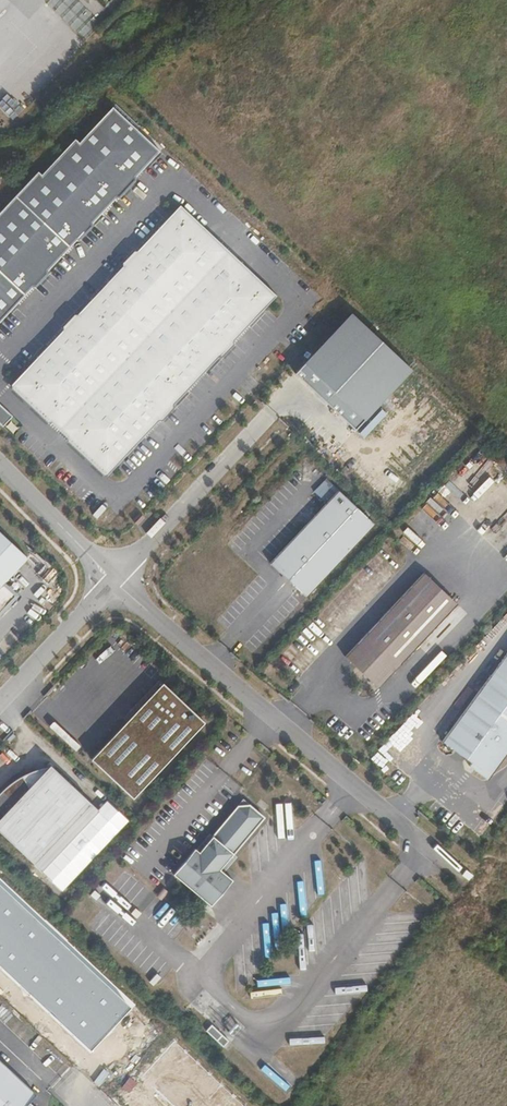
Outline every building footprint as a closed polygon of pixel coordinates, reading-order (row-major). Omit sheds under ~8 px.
[(156,151),(108,107),(75,143),(71,139),(38,175),(34,172),(0,209),(0,319),(156,151)] [(105,474),(275,296),(178,205),(9,385),(105,474)] [(353,431),(409,371),(350,314),(293,375),(353,431)] [(0,407),(0,426),(1,427),(11,417),(0,407)] [(305,598),(373,525),(325,479),(312,493),(324,504),(268,563),(305,598)] [(131,519),(135,524),(143,516),(138,511),(131,519)] [(14,597),(2,585),(27,559),(0,534),(0,612),(14,597)] [(377,689),(455,605),(421,572),(343,656),(377,689)] [(506,701),(506,651),(480,688),(504,705),(506,701)] [(131,799),(204,722),(161,683),(89,760),(131,799)] [(504,705),(480,688),(441,741),(471,763),(468,766),(482,777),(506,752),(506,701),(504,705)] [(90,803),(49,765),(47,767),(28,788),(24,781),(15,789),(11,784),(0,796),(0,814),(2,816),(0,818),(0,833),(34,864),(90,803)] [(47,767),(34,770),(20,776),(9,783),(2,789),(0,792),(0,796),(11,784),(15,789),(24,781),(28,788),(47,767)] [(41,872),(99,811),(90,803),(34,864),(41,872)] [(219,870),(263,818),(249,806),(237,806),(198,852),(194,849),(172,875),(195,894),(189,901),(197,908),(200,904),(203,907),(206,903),(210,907),(232,881),(219,870)] [(228,1041),(210,1025),(205,1031),(223,1048),(228,1041)]
